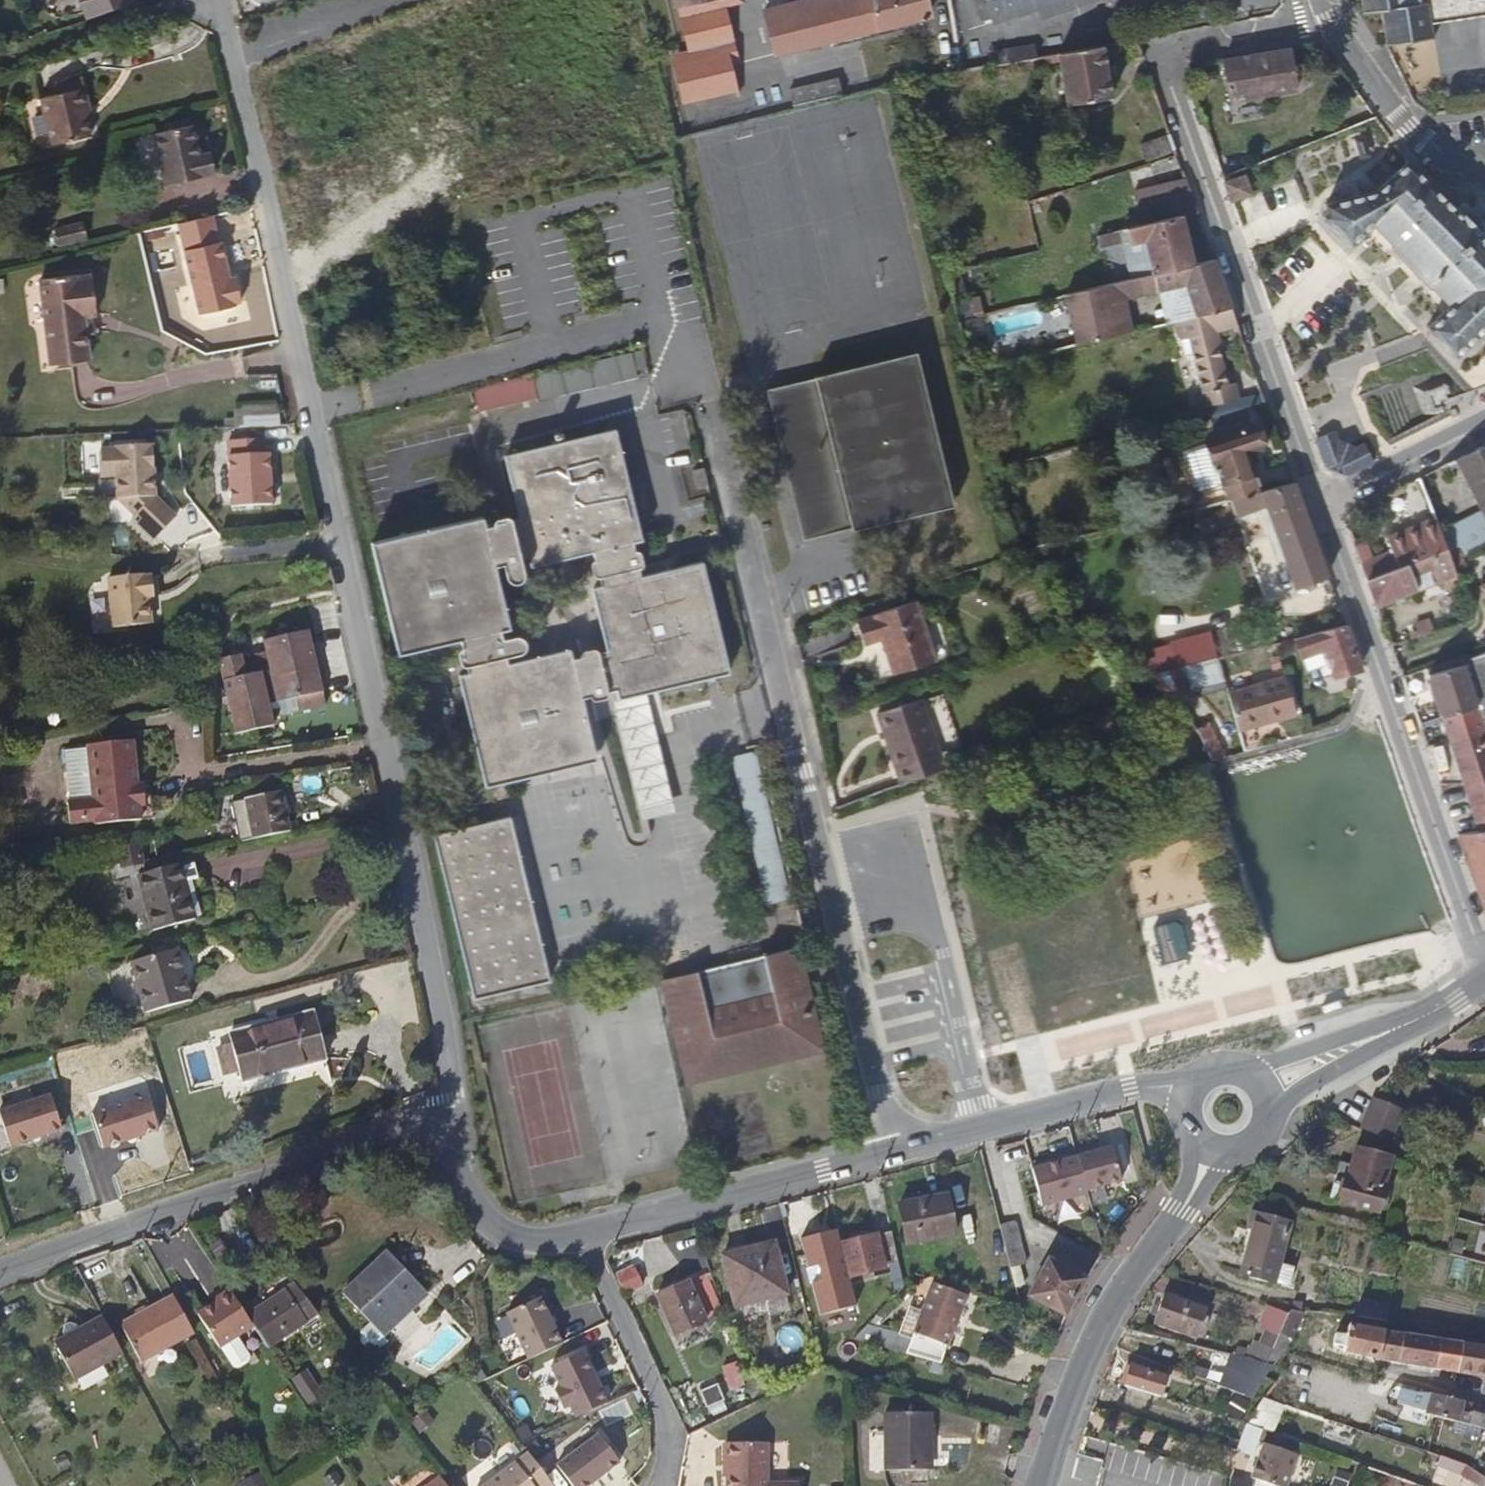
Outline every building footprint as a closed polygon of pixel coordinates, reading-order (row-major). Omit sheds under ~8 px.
[(87,16),(123,0),(80,0),(87,16)] [(716,7),(715,0),(673,0),(683,43),(685,51),(668,55),(679,103),(736,89),(729,59),(716,7)] [(923,20),(925,19),(921,0),(806,0),(761,11),(772,54),(917,20),(919,24),(924,23),(923,20)] [(993,21),(1059,0),(986,0),(993,21)] [(1362,11),(1383,8),(1387,40),(1385,42),(1386,44),(1431,39),(1432,35),(1430,35),(1430,25),(1427,5),(1464,0),(1361,0),(1362,11)] [(1427,5),(1430,25),(1484,18),(1484,0),(1464,0),(1427,5)] [(737,57),(725,4),(716,7),(729,59),(737,57)] [(666,47),(668,55),(685,51),(683,43),(666,47)] [(1108,98),(1099,48),(1056,56),(1057,63),(1065,106),(1108,98)] [(987,58),(989,67),(1014,63),(1029,61),(1033,60),(1031,50),(987,58)] [(1290,68),(1287,51),(1251,56),(1257,98),(1294,93),(1292,78),(1302,76),(1301,67),(1290,68)] [(1057,63),(1056,56),(1040,59),(1042,66),(1057,63)] [(1251,56),(1222,61),(1229,103),(1257,98),(1251,56)] [(1030,70),(1029,61),(1014,63),(1016,72),(1030,70)] [(74,77),(26,89),(39,139),(80,129),(76,110),(82,109),(74,77)] [(787,92),(791,109),(839,97),(835,80),(787,92)] [(188,147),(180,116),(141,127),(155,177),(192,168),(191,166),(203,163),(198,144),(188,147)] [(1369,129),(1379,125),(1373,117),(1364,121),(1369,129)] [(1172,150),(1168,136),(1138,145),(1142,159),(1172,150)] [(1229,160),(1233,172),(1245,167),(1241,155),(1229,160)] [(1215,163),(1220,177),(1233,172),(1229,160),(1215,163)] [(1484,327),(1484,242),(1480,236),(1484,231),(1484,226),(1461,202),(1453,209),(1407,163),(1374,193),(1323,206),(1323,211),(1320,217),(1347,245),(1370,223),(1391,244),(1390,245),(1400,256),(1399,258),(1414,274),(1415,272),(1427,285),(1429,284),(1449,305),(1427,327),(1454,357),(1484,327)] [(1223,186),(1229,203),(1249,194),(1242,178),(1223,186)] [(1196,213),(1184,182),(1178,184),(1180,193),(1167,197),(1166,195),(1135,203),(1140,226),(1120,231),(1122,240),(1123,244),(1129,242),(1144,240),(1153,275),(1190,265),(1179,217),(1196,213)] [(1122,240),(1120,231),(1095,237),(1097,246),(1122,240)] [(60,251),(87,242),(83,232),(56,241),(60,251)] [(1129,242),(1137,278),(1153,275),(1144,240),(1129,242)] [(1088,291),(1063,297),(1075,346),(1116,336),(1110,303),(1126,300),(1132,298),(1131,295),(1156,288),(1157,292),(1186,286),(1192,316),(1230,308),(1212,261),(1190,265),(1153,275),(1137,278),(1088,291)] [(80,331),(71,274),(58,275),(57,270),(20,276),(29,362),(69,358),(66,332),(80,331)] [(1174,322),(1192,316),(1186,286),(1157,292),(1165,324),(1174,322)] [(978,297),(952,303),(957,322),(983,315),(978,297)] [(1110,303),(1116,336),(1133,332),(1126,300),(1110,303)] [(1236,324),(1230,308),(1192,316),(1174,322),(1178,339),(1180,338),(1215,329),(1236,324)] [(1190,350),(1205,404),(1229,401),(1238,398),(1233,381),(1228,382),(1215,329),(1180,338),(1183,346),(1190,350)] [(647,372),(643,353),(532,381),(469,397),(474,416),(538,401),(539,405),(638,382),(637,375),(647,372)] [(895,361),(766,391),(802,540),(932,510),(895,361)] [(1442,373),(1419,386),(1433,409),(1455,395),(1442,373)] [(1170,416),(1172,424),(1263,401),(1261,392),(1238,398),(1229,401),(1205,404),(1206,407),(1170,416)] [(1479,410),(1484,407),(1484,405),(1478,394),(1472,398),(1479,410)] [(241,429),(279,428),(279,405),(240,407),(241,429)] [(1205,492),(1209,504),(1258,492),(1245,451),(1257,446),(1251,426),(1204,441),(1211,463),(1214,462),(1221,487),(1205,492)] [(1345,477),(1374,463),(1365,444),(1357,447),(1336,439),(1333,431),(1313,438),(1324,469),(1345,477)] [(640,559),(637,554),(631,553),(629,540),(635,538),(610,435),(507,460),(522,519),(510,522),(505,518),(500,519),(495,521),(495,525),(484,528),(480,518),(371,545),(397,657),(459,642),(463,653),(459,655),(458,662),(461,668),(466,669),(468,677),(459,680),(485,791),(595,764),(580,704),(596,700),(599,703),(603,704),(606,702),(607,697),(613,696),(615,702),(727,675),(700,563),(637,578),(635,571),(639,569),(640,564),(640,559)] [(253,452),(252,437),(216,439),(220,506),(260,503),(258,452),(253,452)] [(101,446),(101,449),(86,450),(88,478),(104,477),(105,501),(120,518),(117,521),(140,544),(162,518),(142,497),(140,444),(101,446)] [(1460,458),(1462,464),(1484,509),(1484,446),(1460,458)] [(1462,464),(1460,458),(1444,466),(1447,472),(1455,467),(1462,464)] [(1462,464),(1455,467),(1477,508),(1479,511),(1481,515),(1484,523),(1484,509),(1462,464)] [(1258,492),(1209,504),(1211,510),(1229,506),(1233,516),(1264,505),(1295,587),(1326,577),(1293,483),(1258,492)] [(1479,511),(1477,508),(1450,523),(1451,525),(1479,511)] [(1479,511),(1451,525),(1453,529),(1481,515),(1479,511)] [(1484,546),(1484,523),(1481,515),(1453,529),(1468,554),(1484,546)] [(1438,532),(1434,520),(1386,540),(1390,552),(1397,570),(1445,551),(1441,539),(1439,536),(1438,532)] [(1445,551),(1456,548),(1451,535),(1441,539),(1445,551)] [(1464,573),(1456,548),(1445,551),(1455,576),(1464,573)] [(1397,570),(1366,583),(1375,608),(1441,580),(1443,584),(1456,579),(1455,576),(1445,551),(1397,570)] [(1390,552),(1360,565),(1366,583),(1397,570),(1390,552)] [(133,580),(133,577),(94,581),(97,630),(137,625),(135,600),(140,599),(138,579),(133,580)] [(881,639),(893,675),(935,661),(914,602),(873,616),(874,618),(856,623),(862,645),(881,639)] [(1435,633),(1460,624),(1458,617),(1432,625),(1435,633)] [(1288,625),(1275,628),(1279,641),(1293,637),(1288,625)] [(1359,669),(1344,625),(1319,631),(1327,657),(1323,658),(1326,668),(1332,667),(1335,676),(1359,669)] [(1427,626),(1430,635),(1435,633),(1432,625),(1427,626)] [(1327,657),(1319,631),(1296,637),(1304,664),(1323,658),(1327,657)] [(237,680),(234,669),(231,660),(211,666),(231,740),(268,730),(262,709),(289,703),(293,715),(317,707),(298,632),(256,644),(260,662),(262,673),(237,680)] [(1470,664),(1484,712),(1484,659),(1470,664)] [(1181,672),(1190,698),(1226,685),(1217,660),(1181,672)] [(260,662),(234,669),(237,680),(262,673),(260,662)] [(1470,664),(1428,677),(1449,742),(1483,732),(1478,715),(1484,714),(1484,712),(1470,664)] [(1174,668),(1146,675),(1171,704),(1187,699),(1174,668)] [(1284,677),(1226,692),(1237,731),(1295,715),(1284,677)] [(877,715),(899,784),(923,775),(947,767),(942,751),(938,753),(919,702),(877,715)] [(1478,715),(1483,732),(1449,742),(1464,787),(1478,832),(1484,831),(1484,714),(1478,715)] [(1209,722),(1194,729),(1210,762),(1225,758),(1209,722)] [(119,772),(115,734),(68,739),(74,794),(50,797),(52,819),(78,817),(78,820),(124,815),(122,793),(131,793),(129,771),(119,772)] [(733,760),(768,905),(785,901),(750,756),(733,760)] [(738,913),(756,909),(721,763),(703,767),(738,913)] [(242,841),(279,833),(270,792),(233,799),(242,841)] [(550,985),(509,822),(432,839),(471,1004),(550,985)] [(1458,836),(1484,914),(1484,831),(1478,832),(1458,836)] [(127,878),(141,932),(180,922),(167,868),(127,878)] [(662,983),(688,1088),(826,1051),(800,947),(662,983)] [(166,951),(120,964),(133,1015),(179,1002),(166,951)] [(221,1039),(224,1050),(231,1074),(233,1082),(314,1060),(303,1015),(221,1039)] [(231,1074),(224,1050),(209,1053),(215,1077),(231,1074)] [(1431,1056),(1422,1051),(1414,1058),(1428,1065),(1431,1056)] [(368,1058),(346,1057),(345,1080),(367,1081),(368,1058)] [(128,1102),(118,1073),(67,1089),(75,1117),(128,1102)] [(36,1098),(0,1109),(0,1139),(45,1126),(36,1098)] [(1372,1098),(1357,1130),(1387,1142),(1400,1112),(1372,1098)] [(1107,1144),(1074,1153),(1083,1187),(1116,1178),(1107,1144)] [(1350,1167),(1336,1164),(1326,1203),(1377,1216),(1385,1191),(1381,1190),(1390,1160),(1354,1150),(1350,1167)] [(1074,1153),(1029,1165),(1038,1201),(1084,1189),(1083,1187),(1074,1153)] [(987,1187),(1014,1293),(1019,1283),(1016,1267),(1022,1264),(1002,1183),(987,1187)] [(951,1238),(943,1198),(896,1208),(904,1247),(951,1238)] [(1272,1282),(1278,1261),(1288,1225),(1254,1215),(1238,1273),(1272,1282)] [(897,1265),(890,1232),(876,1236),(884,1268),(897,1265)] [(884,1268),(876,1236),(840,1245),(849,1280),(884,1271),(884,1268)] [(720,1258),(734,1311),(783,1298),(769,1245),(720,1258)] [(406,1315),(419,1303),(381,1259),(334,1301),(369,1339),(402,1311),(406,1315)] [(1026,1298),(1065,1319),(1085,1279),(1047,1259),(1026,1298)] [(1297,1266),(1278,1261),(1272,1282),(1291,1287),(1297,1266)] [(614,1277),(623,1295),(642,1286),(633,1268),(614,1277)] [(706,1321),(687,1282),(657,1297),(676,1336),(706,1321)] [(906,1356),(938,1365),(962,1297),(930,1286),(906,1356)] [(228,1302),(225,1297),(209,1307),(212,1312),(228,1302)] [(1206,1312),(1164,1297),(1154,1324),(1195,1340),(1206,1312)] [(228,1302),(212,1312),(193,1324),(214,1357),(232,1346),(249,1335),(228,1302)] [(543,1302),(508,1316),(527,1366),(563,1352),(543,1302)] [(1385,1324),(1387,1308),(1359,1304),(1358,1320),(1385,1324)] [(189,1341),(170,1306),(120,1334),(140,1369),(189,1341)] [(269,1338),(291,1322),(282,1310),(260,1326),(269,1338)] [(1300,1313),(1286,1311),(1281,1323),(1277,1334),(1289,1339),(1300,1313)] [(1347,1327),(1348,1319),(1320,1315),(1314,1330),(1333,1334),(1345,1336),(1347,1327)] [(1277,1334),(1281,1323),(1270,1319),(1266,1330),(1277,1334)] [(123,1361),(104,1323),(54,1352),(79,1396),(114,1376),(110,1369),(123,1361)] [(1380,1333),(1347,1327),(1345,1336),(1333,1334),(1332,1345),(1343,1347),(1343,1351),(1375,1359),(1380,1333)] [(1266,1330),(1255,1360),(1263,1363),(1266,1364),(1277,1334),(1266,1330)] [(1455,1373),(1459,1345),(1380,1333),(1375,1359),(1414,1366),(1455,1373)] [(1459,1345),(1455,1373),(1484,1379),(1484,1348),(1459,1345)] [(232,1346),(214,1357),(227,1378),(233,1379),(243,1372),(245,1367),(232,1346)] [(1255,1360),(1227,1354),(1214,1385),(1250,1398),(1257,1379),(1263,1363),(1255,1360)] [(729,1391),(744,1385),(737,1361),(721,1367),(729,1391)] [(1131,1368),(1124,1388),(1159,1399),(1165,1378),(1131,1368)] [(1181,1373),(1167,1368),(1165,1374),(1180,1379),(1181,1373)] [(307,1372),(290,1382),(307,1409),(324,1399),(307,1372)] [(724,1402),(717,1385),(700,1392),(707,1409),(724,1402)] [(1451,1398),(1431,1394),(1426,1411),(1425,1415),(1455,1422),(1458,1412),(1461,1401),(1451,1398)] [(1251,1425),(1274,1434),(1284,1408),(1261,1399),(1251,1425)] [(1484,1416),(1484,1407),(1461,1401),(1458,1412),(1469,1415),(1470,1412),(1484,1416)] [(692,1428),(707,1422),(701,1409),(687,1415),(692,1428)] [(928,1438),(933,1437),(933,1414),(885,1413),(885,1471),(928,1471),(928,1438)] [(724,1443),(724,1475),(724,1485),(762,1485),(762,1443),(724,1443)] [(587,1444),(545,1475),(553,1485),(589,1485),(608,1472),(587,1444)] [(1262,1445),(1250,1480),(1267,1485),(1286,1485),(1296,1457),(1262,1445)] [(1466,1480),(1469,1471),(1464,1466),(1454,1462),(1437,1456),(1434,1467),(1459,1476),(1466,1480)] [(518,1463),(486,1485),(535,1485),(518,1463)] [(1484,1479),(1483,1485),(1472,1481),(1469,1471),(1466,1480),(1475,1485),(1484,1485),(1484,1479)]
